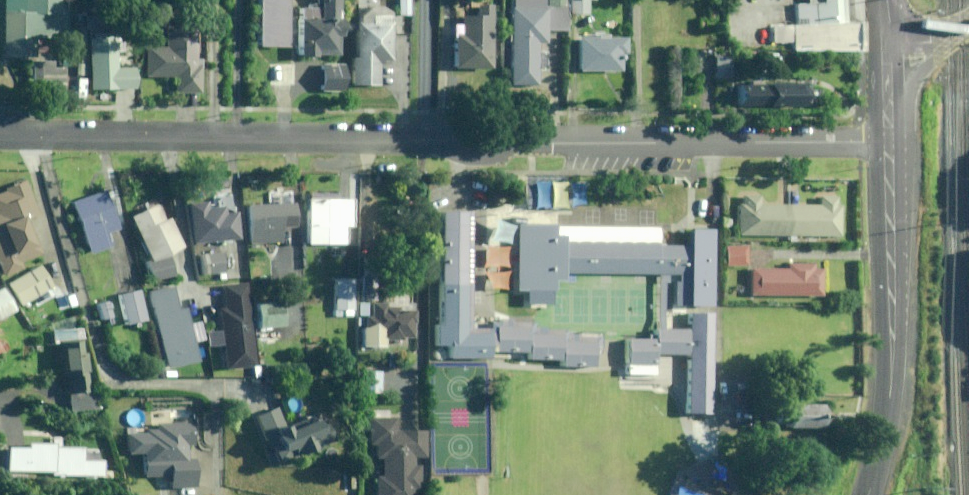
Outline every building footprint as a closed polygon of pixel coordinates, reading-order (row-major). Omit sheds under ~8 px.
[(26,56),(29,56),(30,13),(43,13),(43,36),(49,36),(55,36),(61,37),(62,12),(53,12),(53,0),(0,0),(0,56),(26,56)] [(292,56),(310,56),(310,54),(335,54),(336,17),(334,17),(334,0),(313,0),(313,2),(306,2),(304,3),(304,6),(295,6),(294,17),(292,17),(292,56)] [(395,14),(405,14),(405,0),(395,0),(395,14)] [(560,30),(564,29),(564,5),(561,5),(561,0),(544,0),(544,5),(541,5),(541,7),(540,7),(540,0),(508,0),(508,6),(505,6),(505,48),(505,67),(505,83),(532,83),(533,72),(533,42),(541,42),(541,29),(560,30)] [(566,13),(584,13),(585,0),(567,0),(566,13)] [(856,20),(844,21),(843,7),(836,7),(836,0),(804,0),(804,2),(794,3),(795,24),(769,26),(770,42),(790,41),(790,49),(854,50),(863,50),(863,37),(862,20),(856,20)] [(405,15),(395,16),(385,15),(385,13),(366,13),(367,21),(354,21),(351,21),(351,57),(347,57),(347,83),(375,84),(375,82),(375,64),(375,63),(378,63),(378,59),(382,59),(387,59),(387,32),(391,32),(404,32),(405,15)] [(116,51),(116,39),(115,21),(84,21),(84,26),(85,77),(85,88),(115,88),(130,87),(130,67),(124,67),(121,67),(111,67),(110,55),(110,51),(116,51)] [(192,58),(193,25),(161,25),(161,34),(161,46),(146,46),(141,46),(140,76),(170,76),(170,92),(176,92),(196,92),(197,66),(196,64),(192,64),(192,58)] [(487,33),(465,33),(449,33),(449,67),(464,67),(476,67),(487,67),(487,33)] [(576,70),(616,70),(616,52),(621,52),(621,36),(604,36),(593,36),(574,36),(574,70),(576,70)] [(727,53),(712,54),(712,65),(728,63),(727,53)] [(55,56),(56,66),(65,65),(65,64),(70,64),(70,56),(64,56),(64,55),(55,56)] [(728,67),(712,68),(712,78),(729,77),(728,67)] [(803,100),(803,86),(795,85),(795,82),(761,82),(761,84),(758,84),(734,84),(734,105),(796,106),(796,102),(803,102),(803,106),(808,106),(808,101),(803,100)] [(24,181),(4,189),(5,191),(0,192),(0,271),(2,276),(21,269),(18,262),(41,254),(27,218),(37,215),(24,181)] [(103,232),(115,227),(101,189),(90,193),(86,195),(68,201),(87,254),(108,247),(103,232)] [(335,199),(335,195),(335,192),(305,192),(305,198),(304,198),(303,243),(313,243),(318,243),(342,243),(342,225),(348,225),(348,201),(348,198),(335,199)] [(836,235),(836,218),(836,204),(831,204),(832,196),(815,196),(815,204),(797,204),(778,204),(756,203),(756,195),(739,195),(739,203),(737,203),(735,203),(735,234),(776,235),(784,235),(789,235),(801,235),(836,235)] [(203,207),(202,203),(202,201),(184,203),(184,205),(187,243),(217,241),(217,243),(226,242),(225,238),(234,237),(232,211),(220,213),(220,206),(203,207)] [(277,227),(283,226),(290,226),(289,202),(272,203),(242,204),(244,243),(246,243),(261,243),(264,242),(277,242),(277,237),(277,227)] [(162,222),(155,205),(128,218),(149,262),(145,262),(150,281),(173,276),(169,257),(167,254),(182,248),(168,219),(162,222)] [(489,360),(489,336),(465,336),(465,214),(442,214),(443,327),(437,326),(437,347),(449,347),(450,360),(489,360)] [(548,293),(547,226),(511,226),(512,293),(548,293)] [(707,228),(688,228),(683,228),(683,245),(654,244),(654,241),(560,242),(559,274),(655,274),(655,328),(651,328),(651,339),(647,339),(647,335),(644,335),(644,338),(622,338),(621,344),(616,344),(590,344),(590,342),(568,342),(568,337),(556,337),(556,334),(534,334),(534,330),(523,330),(523,327),(502,327),(502,322),(495,322),(495,327),(490,326),(490,352),(523,352),(523,359),(557,360),(557,366),(589,366),(589,349),(592,349),(592,363),(609,363),(609,348),(622,349),(622,363),(649,363),(649,354),(682,354),(682,414),(693,413),(705,414),(706,314),(683,314),(683,330),(661,330),(661,281),(664,282),(665,274),(683,274),(683,306),(708,306),(708,228),(707,228)] [(744,261),(743,249),(743,245),(721,246),(721,266),(744,265),(744,261)] [(327,255),(340,255),(340,246),(327,246),(327,255)] [(221,265),(221,263),(220,252),(191,254),(193,267),(221,265)] [(792,263),(790,263),(783,262),(783,268),(764,267),(751,267),(746,267),(746,295),(818,296),(818,289),(822,289),(822,271),(820,271),(819,271),(819,268),(810,267),(810,263),(792,263)] [(36,264),(4,283),(17,305),(49,286),(36,264)] [(374,293),(374,284),(374,272),(370,272),(360,272),(360,300),(374,300),(375,296),(375,293),(374,293)] [(352,278),(335,278),(332,278),(332,309),(333,309),(333,315),(340,316),(340,309),(344,309),(344,315),(352,315),(352,278)] [(215,308),(221,369),(252,366),(243,283),(219,285),(221,307),(215,308)] [(144,291),(159,367),(189,362),(177,308),(171,309),(166,286),(144,291)] [(0,289),(0,318),(14,310),(1,288),(0,289)] [(115,296),(116,298),(121,323),(142,319),(136,289),(118,293),(115,294),(115,296)] [(105,307),(103,303),(103,300),(92,303),(96,319),(105,317),(107,324),(109,324),(105,307)] [(258,327),(280,325),(277,301),(252,303),(254,328),(258,327)] [(412,309),(411,309),(396,309),(396,306),(383,306),(383,302),(382,302),(368,303),(369,316),(361,316),(361,317),(358,317),(356,317),(356,324),(362,325),(362,327),(359,327),(359,346),(383,346),(383,339),(394,340),(401,339),(401,337),(411,337),(411,322),(412,322),(412,309)] [(79,372),(78,338),(54,339),(54,348),(52,348),(53,370),(55,370),(55,376),(61,376),(61,393),(63,393),(64,411),(92,410),(91,391),(84,391),(83,372),(79,372)] [(434,357),(435,358),(437,360),(439,360),(441,360),(442,359),(444,358),(445,357),(445,355),(445,353),(444,351),(443,350),(441,349),(439,349),(437,349),(436,350),(435,352),(434,353),(434,355),(434,357)] [(379,373),(380,371),(355,371),(355,391),(379,392),(379,390),(379,373)] [(822,416),(822,414),(822,412),(814,412),(814,404),(781,404),(781,407),(771,407),(771,411),(760,410),(760,420),(771,420),(771,424),(781,424),(780,428),(815,428),(815,420),(822,420),(822,418),(822,416)] [(326,440),(314,412),(280,426),(273,406),(249,416),(269,464),(293,454),(326,440)] [(418,432),(396,432),(396,430),(393,430),(392,417),(364,417),(365,431),(365,439),(365,445),(371,444),(371,458),(377,458),(378,475),(372,475),(370,475),(370,494),(411,494),(410,455),(425,455),(425,431),(418,432)] [(186,459),(186,442),(194,442),(194,424),(176,424),(177,431),(150,431),(150,434),(130,434),(130,450),(146,450),(146,472),(168,472),(168,484),(194,484),(194,459),(186,459)] [(77,460),(77,448),(77,447),(59,447),(59,437),(51,437),(51,444),(23,443),(23,448),(4,447),(4,470),(8,471),(29,471),(48,471),(48,475),(54,475),(54,477),(58,477),(58,475),(99,476),(99,470),(99,461),(77,460)] [(790,441),(755,441),(755,457),(790,458),(790,441)]
